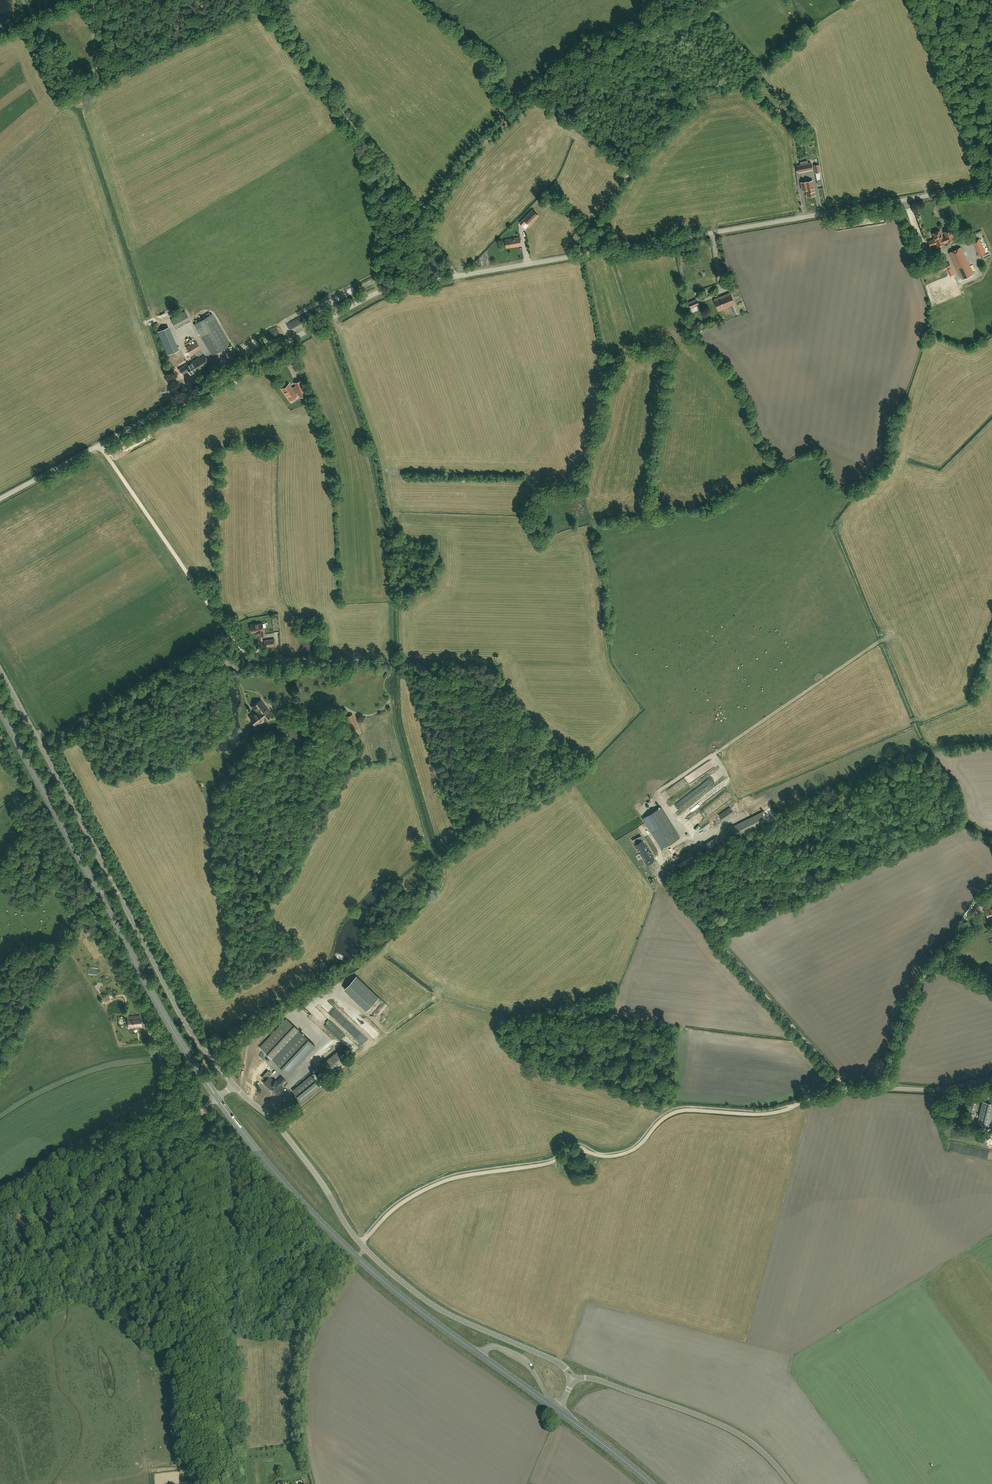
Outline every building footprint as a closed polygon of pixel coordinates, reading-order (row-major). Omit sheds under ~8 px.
[(118,38),(115,40),(111,42),(119,55),(126,51),(118,38)] [(782,113),(788,108),(784,104),(779,110),(782,113)] [(811,163),(797,166),(799,173),(813,170),(811,163)] [(803,190),(806,190),(808,196),(815,195),(813,181),(801,183),(803,190)] [(522,225),(526,222),(529,225),(538,216),(532,210),(520,223),(522,225)] [(954,234),(952,234),(950,229),(944,231),(945,236),(943,237),(942,234),(941,234),(940,231),(932,233),(937,247),(945,244),(944,243),(947,242),(948,242),(954,240),(956,239),(956,238),(955,234),(954,234)] [(513,247),(521,246),(520,237),(512,239),(505,240),(506,248),(513,247)] [(978,254),(979,256),(986,253),(979,239),(972,242),(973,244),(975,243),(980,254),(978,254)] [(962,279),(973,274),(960,248),(949,253),(962,279)] [(738,283),(730,285),(732,292),(740,289),(738,283)] [(720,294),(718,288),(711,290),(713,296),(720,294)] [(719,310),(734,304),(730,293),(715,300),(719,310)] [(691,308),(698,305),(696,299),(688,303),(691,308)] [(187,311),(172,318),(177,329),(192,322),(187,311)] [(212,314),(194,324),(212,355),(230,345),(212,314)] [(168,355),(176,351),(166,328),(158,331),(168,355)] [(190,355),(201,349),(196,341),(186,347),(190,355)] [(188,375),(195,371),(196,371),(196,372),(210,364),(204,355),(191,362),(191,363),(183,368),(188,375)] [(284,387),(292,397),(299,392),(299,391),(301,389),(302,392),(306,390),(304,384),(299,386),(299,385),(296,387),(295,385),(292,381),(289,383),(287,385),(284,387)] [(263,628),(262,623),(251,625),(252,632),(256,631),(257,637),(264,636),(263,628)] [(263,721),(272,714),(261,700),(252,707),(256,712),(254,713),(253,713),(249,716),(251,718),(251,719),(255,724),(257,726),(261,722),(262,724),(264,722),(263,721)] [(346,717),(351,731),(358,729),(353,714),(346,717)] [(295,743),(304,737),(297,726),(288,732),(295,743)] [(698,818),(700,821),(719,807),(715,801),(693,817),(696,820),(698,818)] [(693,813),(700,804),(697,802),(690,810),(693,813)] [(661,807),(647,815),(643,818),(661,848),(679,837),(661,807)] [(732,808),(720,814),(723,821),(736,815),(732,808)] [(762,812),(733,826),(732,825),(729,826),(735,838),(767,823),(762,812)] [(650,859),(649,858),(653,856),(644,842),(643,840),(644,840),(641,835),(639,837),(636,838),(638,842),(635,844),(635,845),(637,848),(638,848),(645,861),(648,859),(650,859)] [(704,845),(707,849),(719,842),(716,838),(704,845)] [(684,843),(666,854),(671,862),(689,851),(684,843)] [(682,870),(695,862),(691,856),(679,864),(682,870)] [(379,997),(357,976),(344,989),(367,1010),(379,997)] [(166,1015),(168,1014),(161,1002),(159,1004),(166,1015)] [(316,1017),(324,1023),(328,1018),(320,1012),(316,1017)] [(129,1028),(141,1027),(140,1015),(128,1016),(129,1028)] [(259,1047),(274,1061),(288,1074),(315,1045),(290,1022),(284,1029),(280,1025),(259,1047)] [(155,1038),(161,1034),(155,1024),(148,1029),(155,1038)] [(348,1029),(360,1042),(366,1037),(353,1024),(348,1029)] [(321,1064),(328,1073),(344,1061),(336,1052),(321,1064)] [(320,1086),(311,1075),(292,1090),(301,1102),(320,1086)] [(281,1085),(285,1080),(281,1077),(277,1082),(275,1080),(274,1082),(268,1077),(263,1082),(269,1088),(270,1087),(278,1094),(283,1087),(281,1085)] [(975,1112),(978,1101),(971,1099),(968,1110),(975,1112)] [(991,1115),(991,1104),(983,1101),(977,1123),(990,1126),(991,1115)]
